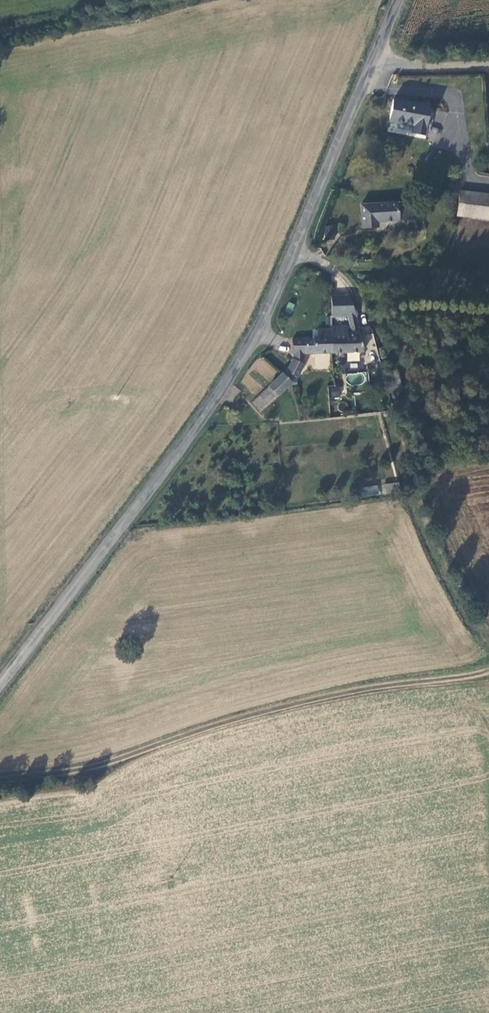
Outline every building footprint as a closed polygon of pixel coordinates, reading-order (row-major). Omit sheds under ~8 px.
[(432,107),(393,100),(389,124),(416,129),(414,137),(426,139),(432,107)] [(461,190),(459,215),(488,218),(488,193),(461,190)] [(415,199),(360,202),(361,228),(381,227),(380,223),(406,222),(406,219),(416,219),(415,199)] [(335,225),(324,225),(325,240),(335,239),(335,225)] [(349,296),(332,296),(332,316),(347,316),(349,322),(349,327),(333,327),(333,328),(333,352),(364,351),(359,327),(357,316),(349,296)] [(284,310),(290,314),(295,305),(289,301),(284,310)] [(333,352),(333,328),(317,328),(317,334),(313,335),(312,338),(292,338),(292,353),(293,353),(293,358),(287,370),(284,375),(290,380),(294,375),(298,378),(305,365),(305,353),(333,352)] [(277,395),(291,382),(290,380),(284,375),(282,373),(268,386),(277,394),(277,395)] [(260,411),(277,394),(268,386),(252,402),(260,411)] [(339,387),(330,388),(331,397),(340,396),(339,387)] [(393,485),(357,488),(358,497),(394,494),(393,485)]
